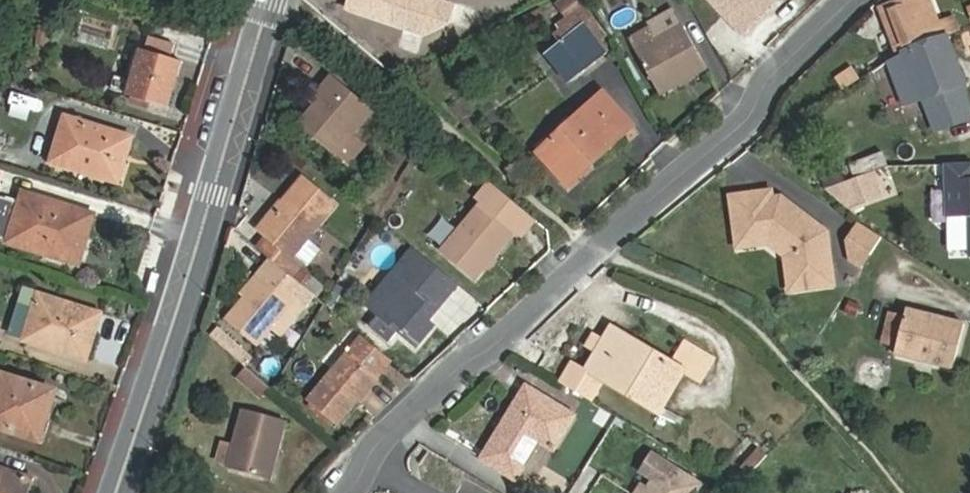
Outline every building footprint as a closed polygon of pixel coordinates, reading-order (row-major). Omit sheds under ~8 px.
[(775,0),(714,0),(745,34),(778,3),(775,0)] [(945,31),(940,17),(934,0),(891,0),(881,4),(897,48),(945,31)] [(956,11),(945,15),(950,29),(961,25),(956,11)] [(945,15),(940,17),(945,31),(950,29),(945,15)] [(608,49),(585,23),(559,45),(582,71),(608,49)] [(629,40),(636,51),(657,40),(651,28),(629,40)] [(681,28),(657,40),(636,51),(657,95),(677,84),(691,78),(704,71),(681,28)] [(935,130),(969,119),(969,98),(964,82),(968,80),(950,29),(945,31),(897,48),(892,52),(900,76),(895,79),(903,104),(924,96),(935,130)] [(169,105),(181,60),(140,47),(128,91),(169,105)] [(835,77),(844,92),(862,80),(853,66),(835,77)] [(332,152),(352,128),(369,109),(331,78),(309,101),(311,105),(301,125),(332,152)] [(695,86),(691,78),(677,84),(681,92),(695,86)] [(638,122),(605,86),(537,153),(570,188),(638,122)] [(133,151),(138,135),(64,113),(49,162),(115,181),(124,149),(133,151)] [(365,141),(352,128),(332,152),(345,163),(365,141)] [(890,161),(885,147),(850,160),(854,173),(890,161)] [(949,159),(951,212),(969,212),(969,158),(949,159)] [(838,200),(862,190),(857,176),(832,185),(838,200)] [(335,204),(304,177),(283,201),(289,206),(267,230),(274,237),(265,249),(274,257),(293,273),(304,261),(294,255),(307,238),(335,204)] [(440,250),(471,276),(511,230),(517,235),(534,215),(496,184),(440,250)] [(777,189),(737,195),(741,231),(776,227),(777,238),(799,254),(801,273),(807,272),(809,291),(845,286),(838,232),(819,217),(816,221),(808,215),(811,211),(789,194),(777,196),(777,189)] [(23,202),(5,196),(0,213),(0,236),(72,259),(80,233),(88,235),(94,214),(26,193),(23,202)] [(258,222),(267,230),(289,206),(283,201),(280,198),(258,222)] [(897,240),(869,222),(859,239),(862,259),(876,268),(897,240)] [(776,227),(741,231),(743,242),(777,238),(776,227)] [(83,259),(91,236),(88,235),(80,233),(72,259),(80,261),(80,258),(83,259)] [(351,275),(374,295),(409,253),(385,234),(351,275)] [(308,265),(322,249),(307,238),(294,255),(304,261),(308,265)] [(413,344),(434,322),(427,316),(421,312),(435,295),(441,299),(444,302),(460,283),(415,246),(409,253),(374,295),(367,304),(378,314),(397,331),(413,344)] [(274,257),(262,270),(269,277),(249,297),(232,315),(261,343),(274,326),(299,300),(296,296),(306,283),(293,273),(274,257)] [(269,277),(262,270),(243,291),(249,297),(269,277)] [(296,296),(299,300),(310,287),(306,283),(296,296)] [(87,332),(97,335),(103,311),(36,291),(30,311),(22,342),(78,359),(87,332)] [(427,316),(441,299),(435,295),(421,312),(427,316)] [(299,300),(274,326),(280,330),(303,305),(299,300)] [(909,304),(907,314),(888,309),(880,341),(898,345),(897,352),(957,368),(969,321),(909,304)] [(30,311),(15,307),(6,338),(22,342),(30,311)] [(397,331),(378,314),(372,322),(391,338),(397,331)] [(692,366),(706,375),(718,354),(687,335),(675,357),(613,325),(606,338),(596,332),(588,347),(597,351),(588,367),(575,360),(562,384),(584,397),(595,404),(608,381),(665,411),(692,366)] [(89,363),(97,335),(87,332),(78,359),(89,363)] [(341,417),(362,393),(379,373),(394,355),(366,332),(312,393),(341,417)] [(261,400),(272,388),(248,368),(238,379),(261,400)] [(53,405),(59,386),(0,369),(0,428),(32,437),(44,402),(53,405)] [(379,373),(362,393),(367,398),(385,377),(379,373)] [(575,410),(533,386),(523,402),(517,398),(483,452),(518,473),(541,432),(557,441),(575,410)] [(274,436),(283,437),(290,410),(249,401),(235,458),(267,466),(274,436)] [(43,440),(53,405),(44,402),(32,437),(43,440)] [(275,468),(283,437),(274,436),(267,466),(275,468)] [(757,477),(768,454),(753,447),(742,471),(757,477)] [(646,472),(657,480),(668,465),(657,457),(646,472)] [(33,475),(0,465),(0,492),(28,492),(33,475)] [(703,489),(668,465),(657,480),(652,488),(649,492),(700,492),(703,489)] [(643,482),(636,492),(649,492),(652,488),(643,482)]
